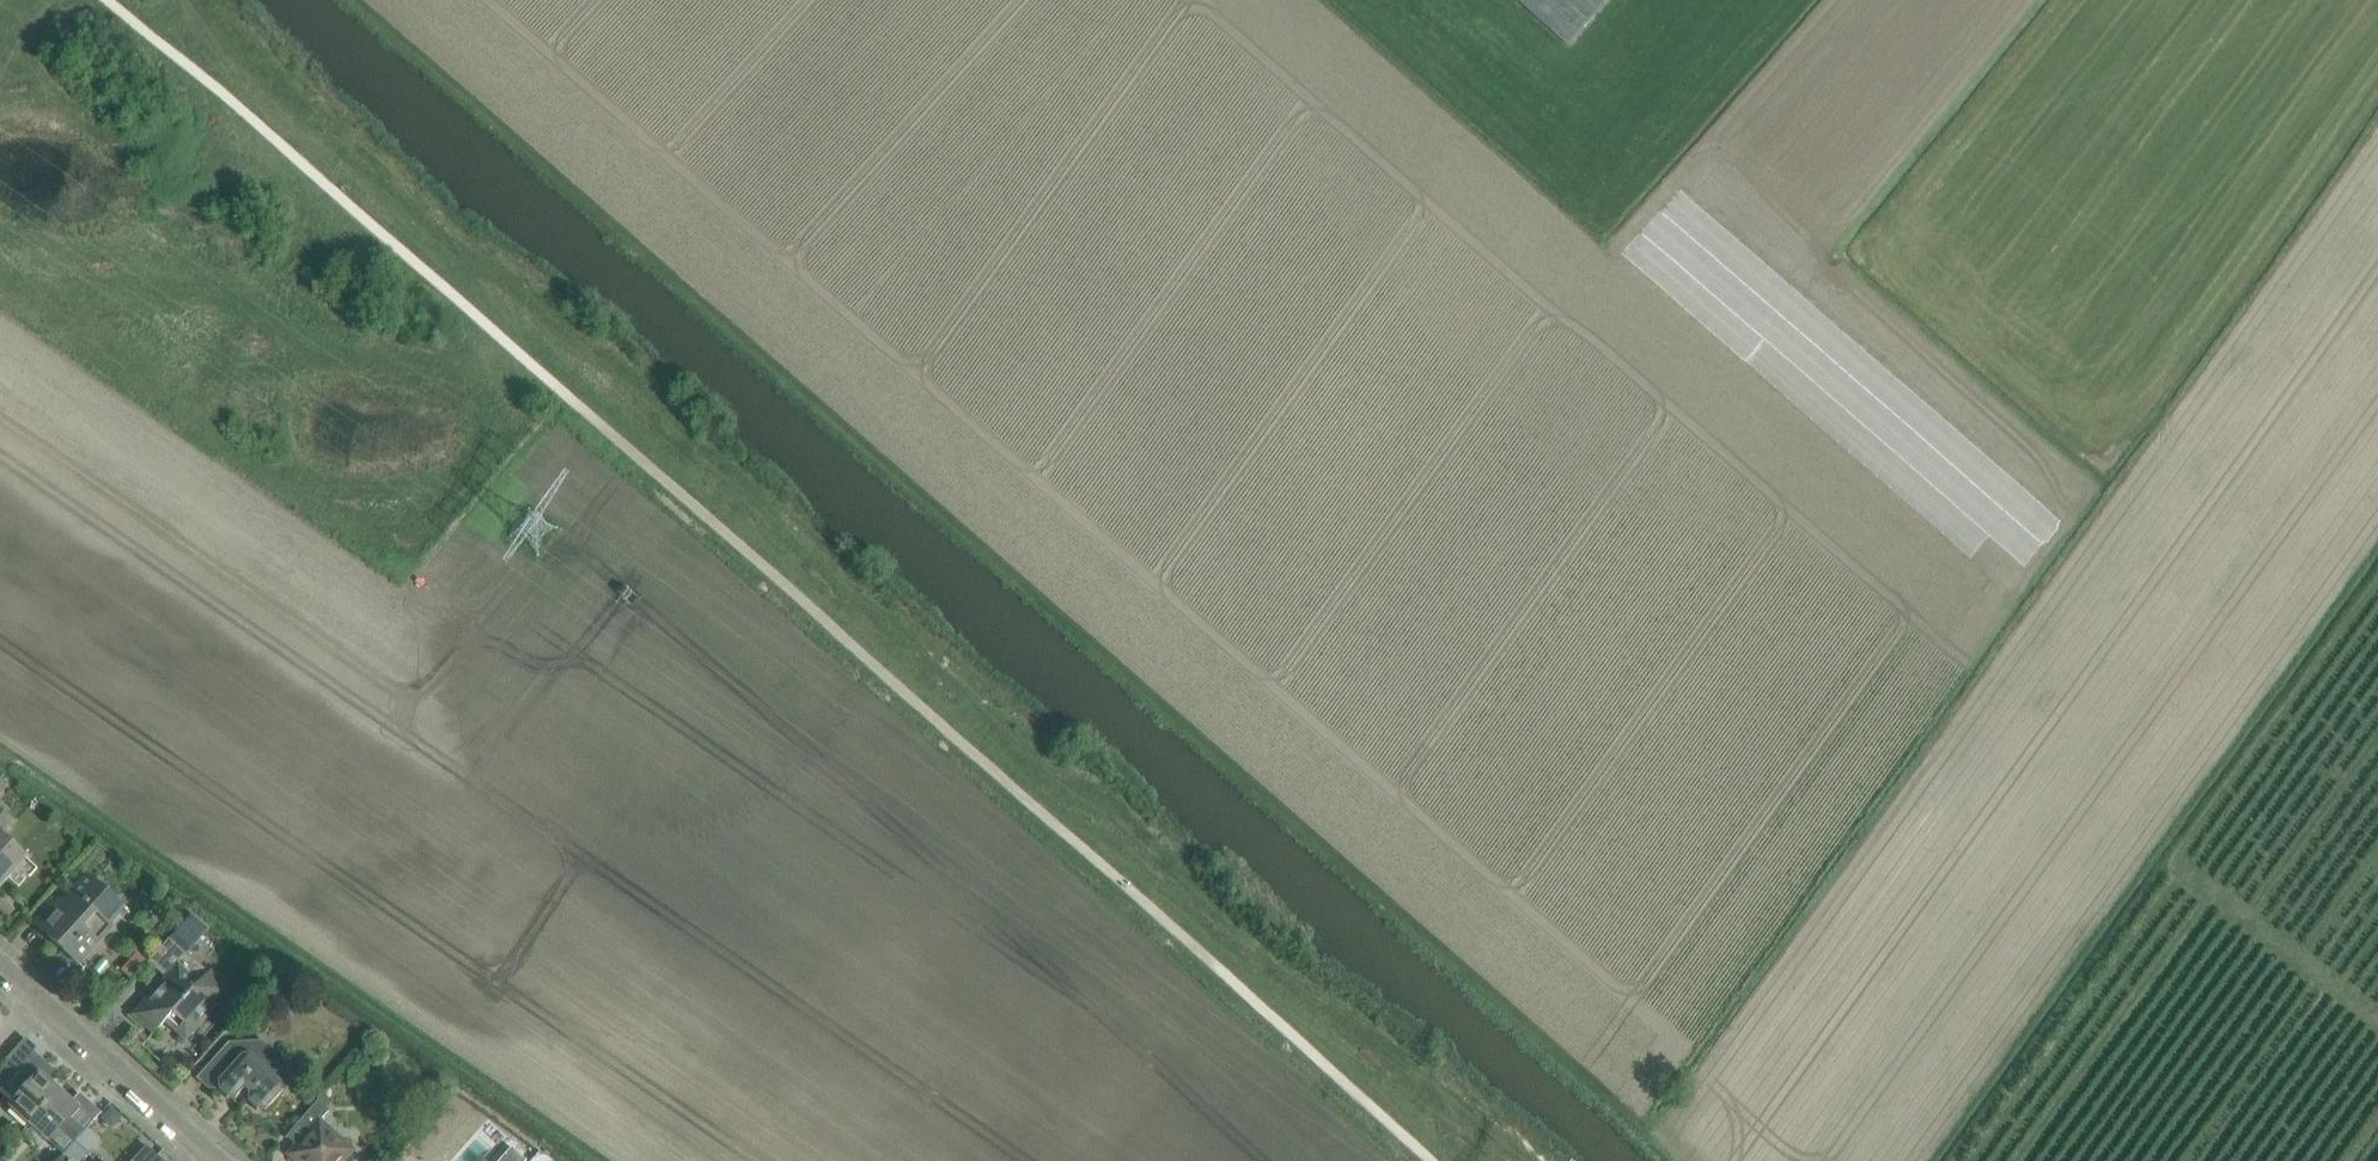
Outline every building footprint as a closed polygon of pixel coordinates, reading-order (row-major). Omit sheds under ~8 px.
[(1609,0),(1518,0),(1569,45),(1609,0)] [(10,819),(0,810),(0,830),(10,819)] [(0,833),(0,885),(26,856),(0,833)] [(97,922),(116,901),(88,876),(60,908),(49,899),(30,920),(78,963),(107,931),(97,922)] [(228,990),(186,952),(206,929),(191,916),(193,914),(192,913),(170,938),(170,937),(148,962),(149,963),(152,959),(170,976),(135,1015),(155,1032),(173,1013),(192,1030),(228,990)] [(137,954),(131,961),(140,969),(146,962),(137,954)] [(107,979),(101,985),(109,992),(114,987),(107,979)] [(280,1080),(287,1071),(287,1061),(265,1043),(254,1055),(241,1057),(229,1046),(215,1061),(199,1078),(209,1088),(218,1087),(219,1090),(227,1098),(236,1097),(244,1088),(249,1093),(248,1093),(249,1103),(257,1110),(266,1110),(282,1092),(284,1083),(280,1080)] [(60,1091),(47,1080),(55,1071),(33,1051),(1,1087),(16,1101),(11,1106),(30,1124),(60,1091)] [(86,1130),(101,1112),(80,1093),(72,1102),(60,1091),(30,1124),(49,1141),(54,1135),(69,1149),(86,1130)] [(319,1123),(330,1111),(318,1100),(293,1128),(295,1129),(302,1120),(311,1129),(289,1154),(297,1160),(344,1160),(352,1152),(319,1123)] [(112,1104),(101,1116),(113,1128),(124,1115),(112,1104)] [(61,1158),(65,1160),(80,1160),(85,1156),(73,1145),(61,1158)] [(497,1160),(526,1160),(527,1160),(511,1145),(497,1160)] [(146,1146),(139,1153),(132,1160),(163,1160),(146,1146)] [(527,1160),(549,1160),(551,1158),(538,1149),(527,1160)]
